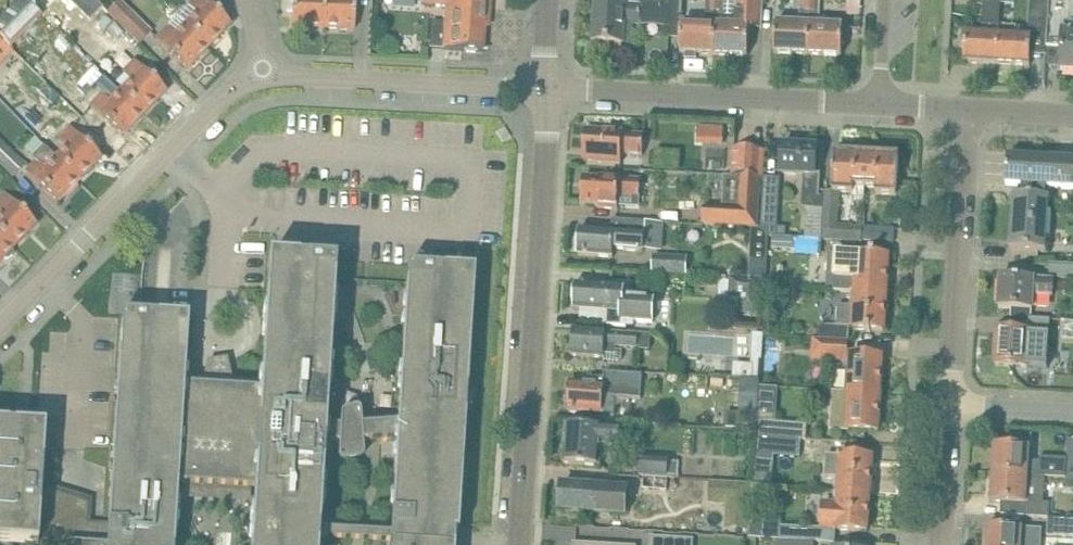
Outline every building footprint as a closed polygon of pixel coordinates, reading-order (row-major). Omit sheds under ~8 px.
[(0,16),(0,39),(3,41),(7,46),(43,11),(41,9),(33,0),(16,0),(3,13),(0,16)] [(41,9),(50,0),(33,0),(41,9)] [(88,14),(99,3),(96,0),(75,0),(88,14)] [(209,46),(230,24),(206,0),(194,0),(188,5),(197,14),(187,24),(209,46)] [(323,27),(324,0),(287,0),(286,11),(292,11),(292,26),(323,27)] [(323,27),(354,29),(356,0),(324,0),(323,27)] [(423,6),(445,7),(444,10),(444,22),(442,48),(481,51),(483,26),(489,26),(489,25),(490,13),(490,9),(491,0),(424,0),(423,6)] [(671,0),(623,0),(623,3),(596,1),(594,42),(595,42),(595,47),(608,48),(609,43),(622,44),(624,22),(640,23),(642,5),(671,8),(671,0)] [(682,23),(682,24),(684,0),(671,0),(671,8),(670,23),(682,23)] [(697,53),(715,54),(717,0),(708,0),(707,10),(706,10),(706,25),(682,24),(682,23),(680,53),(686,53),(685,58),(696,59),(697,53)] [(715,54),(748,55),(749,27),(762,27),(763,0),(762,0),(737,0),(736,17),(724,16),(725,0),(717,0),(715,54)] [(809,54),(811,0),(801,0),(800,24),(776,23),(774,52),(809,54)] [(809,54),(842,55),(843,26),(819,25),(820,0),(829,0),(811,0),(809,54)] [(999,25),(1001,0),(968,0),(968,4),(979,5),(977,33),(966,33),(964,61),(997,63),(999,25)] [(1032,32),(1048,33),(1050,0),(1033,0),(1031,32),(1032,32)] [(1048,33),(1048,48),(1063,49),(1062,67),(1072,67),(1072,0),(1050,0),(1048,33)] [(120,1),(108,12),(140,43),(151,32),(120,1)] [(209,46),(187,24),(176,36),(167,27),(156,39),(187,68),(209,46)] [(999,25),(997,63),(1030,65),(1031,44),(1032,37),(1021,36),(1022,27),(1016,26),(999,25)] [(428,58),(429,47),(420,47),(419,58),(428,58)] [(133,81),(122,92),(144,113),(165,90),(135,60),(124,72),(133,81)] [(95,86),(84,98),(92,105),(100,114),(106,120),(122,135),(132,125),(137,129),(148,117),(144,113),(122,92),(120,93),(104,77),(95,86)] [(58,157),(79,179),(101,157),(70,127),(59,138),(68,147),(58,157)] [(622,154),(643,155),(644,135),(587,131),(585,161),(607,162),(621,163),(622,154)] [(13,177),(25,164),(0,141),(0,165),(13,177)] [(57,202),(79,179),(58,157),(44,144),(33,156),(38,160),(26,172),(57,202)] [(806,239),(821,239),(823,194),(820,194),(821,174),(816,173),(817,147),(783,145),(781,171),(805,172),(803,207),(807,207),(806,239)] [(759,176),(759,171),(761,150),(735,148),(733,175),(741,175),(759,176)] [(824,194),(823,194),(821,239),(822,239),(822,240),(851,241),(851,225),(838,224),(840,191),(853,192),(853,195),(865,195),(865,185),(865,186),(867,153),(835,152),(834,173),(833,191),(824,190),(824,194)] [(899,155),(867,153),(865,186),(876,186),(875,193),(897,194),(899,155)] [(1019,195),(1050,198),(1051,188),(1072,189),(1072,161),(1008,157),(1006,185),(1020,185),(1019,195)] [(741,175),(738,208),(740,208),(759,209),(761,176),(759,176),(741,175)] [(620,179),(620,177),(601,176),(600,179),(584,178),(582,204),(599,205),(599,208),(618,209),(619,195),(639,197),(640,180),(620,179)] [(770,227),(769,237),(786,238),(787,228),(778,227),(781,178),(765,177),(761,227),(770,227)] [(14,245),(36,223),(5,193),(0,199),(0,231),(14,245)] [(1010,248),(1010,249),(1031,251),(1046,252),(1047,251),(1045,250),(1047,225),(1048,199),(1050,199),(1050,198),(1019,195),(1013,195),(1013,196),(1015,196),(1011,248),(1010,248)] [(759,209),(740,208),(703,207),(702,224),(755,227),(758,227),(759,209)] [(613,249),(643,251),(645,221),(613,219),(612,231),(580,229),(580,238),(576,240),(575,249),(579,251),(579,255),(613,257),(613,249)] [(864,227),(863,240),(893,242),(894,230),(864,227)] [(4,256),(6,258),(9,258),(13,254),(13,251),(11,249),(14,245),(0,231),(0,260),(4,256)] [(795,239),(794,255),(817,256),(818,240),(795,239)] [(836,257),(835,289),(852,290),(887,292),(889,256),(876,255),(858,254),(840,253),(837,253),(836,257)] [(686,274),(687,258),(654,256),(653,272),(686,274)] [(255,488),(251,544),(318,544),(325,444),(339,444),(339,453),(339,455),(341,457),(343,458),(359,455),(361,455),(362,454),(363,452),(363,450),(363,442),(397,440),(390,544),(454,544),(455,534),(458,534),(465,415),(463,415),(449,410),(450,392),(465,389),(467,389),(474,271),(407,267),(406,283),(397,423),(361,425),(361,414),(360,412),(359,411),(357,410),(355,410),(344,413),(342,414),(341,415),(341,417),(340,427),(326,428),(336,263),(269,258),(261,390),(255,488)] [(1050,264),(1050,276),(1072,277),(1072,266),(1050,264)] [(142,292),(142,273),(115,272),(114,291),(142,292)] [(1026,279),(1026,274),(1015,274),(1015,278),(1001,277),(999,307),(1032,310),(1033,296),(1053,297),(1054,281),(1026,279)] [(761,277),(752,277),(729,276),(729,280),(719,279),(718,302),(734,302),(733,310),(738,311),(738,314),(761,315),(761,277)] [(577,283),(576,288),(573,288),(572,298),(575,298),(575,309),(620,312),(619,321),(651,323),(653,323),(655,297),(624,294),(624,286),(577,283)] [(887,292),(852,290),(851,304),(855,304),(855,307),(839,306),(838,327),(820,326),(820,339),(848,341),(849,327),(854,327),(854,329),(867,329),(867,331),(871,332),(871,330),(884,331),(887,292)] [(255,488),(261,390),(227,388),(227,385),(226,383),(224,381),(223,379),(221,379),(207,379),(206,380),(205,381),(205,386),(184,385),(188,319),(121,314),(108,523),(72,521),(73,514),(75,514),(76,513),(77,512),(78,510),(79,503),(79,502),(79,500),(78,499),(76,498),(63,495),(61,495),(59,497),(57,499),(57,501),(41,500),(45,428),(0,425),(0,542),(40,544),(174,544),(178,484),(255,488)] [(1050,368),(1053,320),(1033,319),(1032,333),(1012,332),(997,331),(995,365),(1050,368)] [(1062,338),(1067,339),(1072,339),(1072,322),(1064,321),(1062,338)] [(573,329),(571,355),(593,357),(604,357),(604,361),(618,362),(621,358),(622,348),(650,350),(651,335),(605,331),(584,330),(573,329)] [(753,332),(751,363),(753,363),(752,377),(760,377),(763,333),(753,332)] [(848,341),(820,339),(813,339),(812,361),(847,363),(848,341)] [(845,391),(880,393),(883,356),(861,355),(852,354),(851,366),(847,366),(845,391)] [(621,375),(621,373),(605,372),(604,379),(589,378),(589,385),(570,383),(568,410),(589,412),(615,413),(616,397),(620,397),(642,398),(643,376),(621,375)] [(763,388),(760,405),(778,405),(778,389),(763,388)] [(880,393),(845,391),(845,406),(849,406),(847,429),(878,431),(880,393)] [(758,436),(767,437),(803,439),(807,440),(808,424),(759,421),(758,436)] [(620,429),(588,426),(567,424),(564,463),(600,465),(602,444),(619,445),(620,429)] [(758,436),(755,460),(774,462),(775,457),(801,458),(803,439),(767,437),(758,436)] [(1045,476),(1065,477),(1072,478),(1072,439),(1068,439),(1067,459),(1040,457),(1039,462),(1029,461),(1030,448),(995,445),(993,473),(1045,476)] [(827,454),(826,475),(836,475),(835,491),(870,493),(872,456),(851,455),(827,454)] [(669,461),(669,458),(641,456),(639,476),(668,478),(678,478),(679,461),(669,461)] [(1025,503),(1025,516),(1049,517),(1050,504),(1044,503),(1045,476),(993,473),(991,501),(1025,503)] [(1065,477),(1065,487),(1072,487),(1072,478),(1065,477)] [(710,482),(708,504),(748,507),(750,485),(710,482)] [(628,490),(566,485),(562,485),(561,509),(582,510),(627,514),(628,490)] [(868,531),(870,493),(835,491),(834,506),(829,505),(827,529),(837,529),(868,531)] [(726,529),(727,507),(705,506),(704,529),(726,529)] [(1053,537),(1072,538),(1072,519),(1057,518),(1054,518),(1053,537)] [(781,540),(812,541),(822,542),(823,528),(782,526),(781,540)] [(986,544),(1040,544),(1040,533),(1040,531),(1031,530),(1023,530),(1023,529),(1009,528),(988,527),(986,544)] [(650,544),(693,544),(693,538),(651,536),(650,544)]
